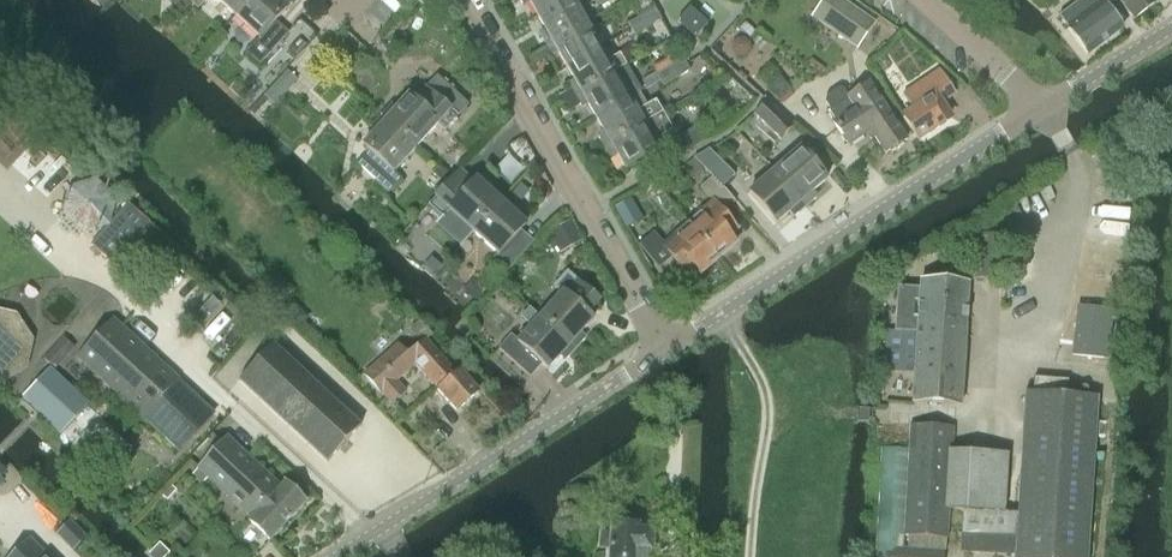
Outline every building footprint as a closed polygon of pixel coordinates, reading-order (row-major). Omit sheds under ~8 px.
[(235,16),(250,0),(218,0),(235,16)] [(235,16),(259,37),(246,51),(260,63),(288,32),(274,20),(286,7),(279,0),(250,0),(235,16)] [(537,15),(563,0),(528,0),(537,15)] [(545,44),(585,22),(572,0),(563,0),(537,15),(546,31),(539,34),(545,44)] [(856,50),(875,23),(842,0),(824,0),(811,18),(856,50)] [(1058,16),(1061,20),(1087,55),(1122,28),(1101,0),(1079,0),(1058,16)] [(1132,19),(1155,2),(1154,0),(1118,0),(1132,19)] [(641,16),(647,27),(661,19),(655,8),(641,16)] [(676,21),(694,37),(706,24),(688,8),(676,21)] [(634,35),(647,27),(641,16),(627,24),(634,35)] [(585,22),(545,44),(550,54),(557,50),(566,65),(599,47),(585,22)] [(284,52),(293,60),(306,46),(298,38),(284,52)] [(568,86),(574,96),(603,79),(627,66),(620,53),(607,61),(599,47),(566,65),(575,82),(568,86)] [(674,65),(670,68),(676,78),(690,70),(686,64),(684,64),(682,60),(674,65)] [(603,79),(574,96),(579,105),(585,102),(594,118),(641,91),(627,66),(603,79)] [(663,86),(676,78),(670,68),(657,75),(663,86)] [(287,70),(263,97),(274,106),(298,80),(287,70)] [(901,115),(915,136),(947,115),(939,102),(952,94),(937,70),(901,93),(911,108),(901,115)] [(388,103),(379,113),(415,147),(436,123),(443,130),(468,102),(437,74),(414,99),(408,94),(394,109),(388,103)] [(767,89),(778,102),(792,90),(780,77),(767,89)] [(868,83),(847,96),(843,90),(838,89),(826,96),(825,102),(829,109),(828,110),(835,121),(833,123),(848,145),(870,130),(885,153),(905,139),(868,83)] [(596,136),(602,146),(662,112),(655,100),(646,106),(639,93),(642,91),(641,91),(594,118),(603,133),(596,136)] [(792,126),(765,101),(754,113),(781,138),(792,126)] [(662,112),(602,146),(607,156),(614,152),(623,168),(657,149),(653,142),(673,131),(662,112)] [(393,171),(415,147),(379,113),(370,124),(376,129),(362,145),(367,150),(355,163),(387,192),(400,178),(393,171)] [(662,145),(670,159),(702,141),(694,127),(662,145)] [(693,158),(712,177),(722,186),(734,173),(709,148),(693,158)] [(773,171),(804,206),(815,197),(811,192),(826,180),(799,149),(773,171)] [(795,214),(804,206),(773,171),(748,192),(775,223),(791,210),(795,214)] [(457,172),(428,205),(442,217),(435,224),(460,246),(473,231),(505,196),(495,186),(490,192),(476,179),(471,185),(457,172)] [(711,200),(686,221),(718,256),(736,241),(731,236),(738,230),(733,224),(723,211),(734,201),(722,186),(712,177),(700,187),(711,200)] [(67,187),(62,213),(81,232),(107,224),(113,198),(92,179),(67,187)] [(516,205),(505,196),(473,231),(496,252),(489,261),(503,274),(533,241),(521,230),(526,224),(511,211),(516,205)] [(626,230),(643,220),(631,199),(614,209),(626,230)] [(91,244),(112,264),(145,226),(123,207),(91,244)] [(671,255),(683,268),(687,273),(695,267),(700,272),(718,256),(686,221),(661,243),(653,233),(639,245),(657,266),(671,255)] [(560,292),(539,315),(576,349),(585,338),(580,333),(593,319),(587,313),(598,300),(566,272),(553,285),(560,292)] [(959,405),(967,284),(920,281),(919,289),(898,288),(895,329),(916,331),(912,402),(959,405)] [(566,359),(576,349),(539,315),(517,340),(510,334),(498,347),(529,376),(541,363),(548,369),(561,354),(566,359)] [(1,376),(9,373),(15,369),(20,362),(23,355),(24,347),(23,339),(19,332),(15,326),(8,321),(1,318),(0,318),(0,377),(1,376)] [(78,356),(143,417),(179,450),(213,413),(112,320),(78,356)] [(364,374),(391,404),(406,391),(396,381),(415,364),(437,389),(455,410),(477,390),(455,365),(451,369),(424,339),(406,353),(398,343),(364,374)] [(272,345),(239,381),(327,462),(360,426),(272,345)] [(50,368),(23,397),(62,434),(89,405),(50,368)] [(876,556),(943,556),(943,552),(946,552),(946,538),(948,508),(964,509),(962,530),(961,549),(1009,552),(1010,532),(1016,533),(1015,556),(1087,556),(1096,396),(1025,392),(1021,453),(1007,453),(951,450),(953,426),(910,424),(909,449),(881,448),(876,556)] [(248,521),(270,541),(305,503),(283,483),(280,487),(227,437),(198,468),(251,517),(248,521)] [(648,550),(650,550),(651,531),(637,531),(638,525),(634,525),(624,520),(614,523),(611,523),(610,527),(601,527),(600,547),(609,547),(609,556),(648,556),(648,550)] [(68,521),(55,533),(72,551),(85,538),(68,521)] [(49,556),(31,540),(30,538),(11,556),(49,556)]
